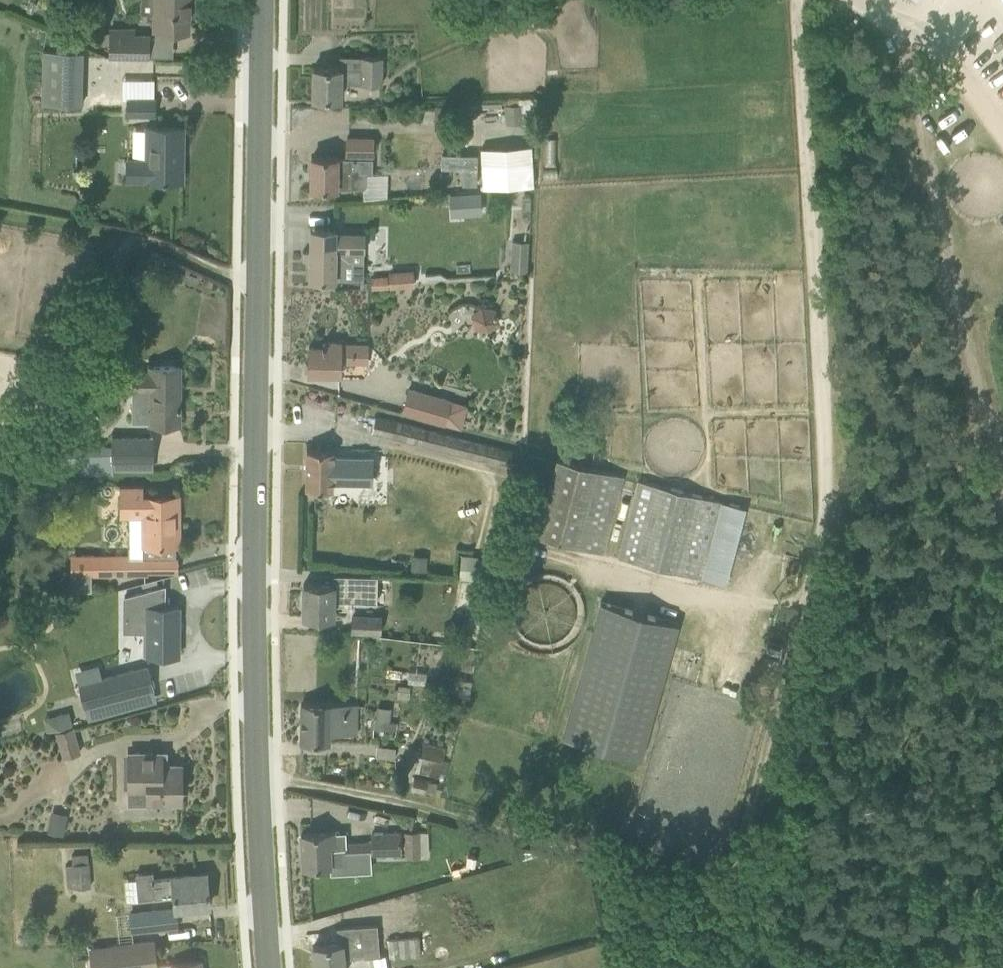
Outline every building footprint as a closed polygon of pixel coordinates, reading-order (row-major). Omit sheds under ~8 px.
[(189,30),(189,14),(194,14),(194,0),(155,0),(154,30),(189,30)] [(150,56),(151,32),(137,31),(137,26),(110,26),(109,55),(150,56)] [(83,50),(43,49),(42,103),(82,104),(83,50)] [(361,55),(361,68),(341,68),(341,67),(313,67),(313,97),(341,98),(341,82),(362,83),(383,83),(383,56),(361,55)] [(156,115),(156,111),(156,96),(154,96),(155,75),(129,75),(129,97),(127,97),(127,114),(156,115)] [(147,126),(147,128),(134,128),(133,158),(128,158),(127,177),(146,178),(146,179),(182,179),(183,126),(147,126)] [(337,156),(312,156),(311,187),(350,187),(364,187),(367,184),(367,173),(372,173),(373,137),(347,137),(347,153),(349,153),(349,158),(337,158),(337,156)] [(476,144),(477,186),(519,184),(518,169),(530,169),(529,142),(476,144)] [(335,233),(335,229),(335,228),(311,227),(310,278),(335,278),(344,278),(344,261),(350,261),(350,249),(363,249),(364,233),(335,233)] [(511,254),(528,255),(529,240),(512,239),(511,254)] [(388,271),(389,287),(415,285),(414,269),(388,271)] [(481,301),(468,319),(488,332),(500,314),(481,301)] [(324,346),(309,346),(308,373),(340,374),(340,361),(367,362),(367,345),(341,344),(341,342),(324,341),(324,346)] [(150,423),(180,423),(180,366),(150,366),(150,372),(134,371),(134,390),(134,418),(150,419),(150,423)] [(403,410),(444,422),(451,399),(409,387),(403,410)] [(371,431),(554,477),(557,461),(394,420),(374,416),(374,417),(375,417),(371,431)] [(153,459),(153,437),(113,437),(113,459),(153,459)] [(359,456),(333,455),(333,449),(307,448),(306,487),(332,488),(332,481),(359,482),(359,456)] [(558,458),(557,461),(554,477),(539,535),(604,552),(624,475),(558,458)] [(618,555),(703,578),(723,501),(638,479),(618,555)] [(142,543),(155,543),(179,543),(179,494),(143,494),(143,485),(120,485),(120,515),(142,515),(142,543)] [(89,574),(145,573),(145,552),(89,552),(89,574)] [(460,577),(495,580),(497,556),(462,553),(460,577)] [(332,583),(327,583),(303,582),(303,614),(327,615),(327,616),(335,616),(335,599),(377,600),(377,575),(332,575),(332,583)] [(547,580),(538,589),(549,599),(557,589),(547,580)] [(126,629),(149,629),(149,654),(155,654),(179,654),(179,605),(167,605),(167,583),(127,595),(126,629)] [(680,622),(669,619),(601,600),(563,736),(642,758),(680,622)] [(351,613),(351,629),(351,632),(381,632),(381,613),(351,613)] [(93,690),(82,693),(85,706),(154,687),(154,686),(150,687),(144,666),(148,665),(148,664),(90,679),(93,690)] [(468,696),(472,680),(462,678),(463,676),(443,672),(438,691),(458,696),(458,694),(468,696)] [(357,704),(301,702),(301,740),(329,741),(330,732),(356,732),(357,704)] [(393,727),(393,704),(376,704),(375,726),(393,727)] [(73,723),(71,717),(62,712),(44,717),(48,729),(73,723)] [(74,727),(57,733),(64,756),(81,751),(74,727)] [(421,742),(414,770),(437,776),(444,747),(421,742)] [(145,800),(155,800),(179,800),(179,764),(161,764),(161,752),(127,752),(126,781),(145,782),(145,800)] [(414,776),(411,789),(425,792),(428,779),(414,776)] [(47,830),(63,832),(66,811),(49,809),(47,830)] [(418,815),(412,838),(459,849),(465,826),(418,815)] [(336,842),(335,831),(301,833),(302,865),(347,863),(347,854),(373,852),(401,851),(400,830),(372,831),(372,840),(346,842),(346,841),(336,842)] [(70,863),(72,884),(73,887),(92,885),(90,861),(70,863)] [(175,907),(209,904),(207,877),(197,878),(197,873),(155,877),(154,870),(136,872),(139,898),(174,894),(175,907)] [(132,931),(158,928),(156,908),(130,911),(132,931)] [(313,944),(315,967),(344,967),(344,958),(380,955),(377,923),(337,926),(338,942),(313,944)] [(390,956),(421,954),(420,936),(388,938),(390,956)] [(89,946),(91,967),(158,967),(155,939),(89,946)]
